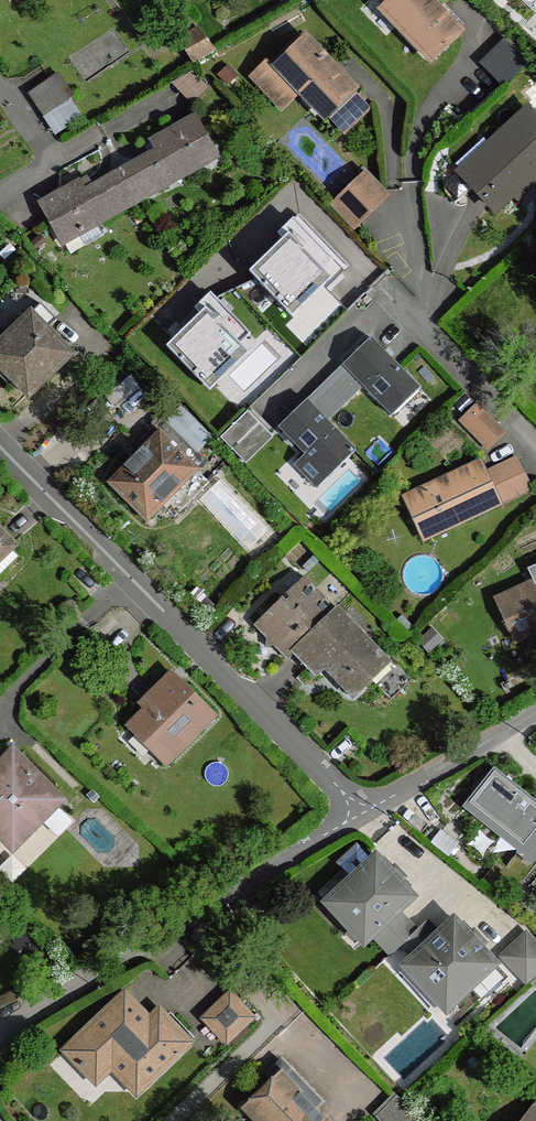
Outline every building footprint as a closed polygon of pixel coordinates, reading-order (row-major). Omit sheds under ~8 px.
[(429,0),(393,0),(384,9),(432,60),(461,33),(429,0)] [(216,50),(199,30),(183,39),(198,61),(216,50)] [(355,90),(307,38),(275,68),(268,61),(252,77),(273,99),(292,81),(326,118),(329,115),(353,92),(355,90)] [(529,62),(508,41),(484,64),(505,85),(529,62)] [(208,87),(192,71),(169,83),(191,103),(208,87)] [(75,96),(59,74),(52,79),(30,94),(57,133),(80,116),(70,100),(75,96)] [(369,109),(353,92),(329,115),(345,132),(369,109)] [(461,172),(496,210),(532,176),(535,179),(535,118),(528,109),(461,172)] [(158,151),(124,170),(140,200),(200,166),(194,157),(211,147),(196,118),(153,141),(158,151)] [(79,183),(42,203),(50,217),(64,242),(140,200),(124,170),(85,192),(79,183)] [(364,170),(329,205),(355,231),(390,197),(381,188),(364,170)] [(301,215),(248,270),(297,318),(350,263),(301,215)] [(257,338),(212,295),(165,343),(210,387),(257,338)] [(41,304),(0,343),(0,377),(9,387),(15,381),(30,396),(72,355),(47,329),(56,319),(41,304)] [(371,336),(342,363),(394,416),(422,388),(371,336)] [(306,401),(278,428),(303,454),(292,464),(318,491),(357,453),(306,401)] [(200,448),(215,434),(185,404),(171,419),(200,448)] [(474,412),(464,422),(489,448),(504,432),(479,408),(474,412)] [(160,433),(112,482),(148,518),(196,469),(169,442),(160,433)] [(169,442),(196,469),(206,460),(178,433),(169,442)] [(518,457),(486,472),(500,503),(532,488),(518,457)] [(450,490),(486,472),(482,463),(445,480),(450,490)] [(445,480),(406,497),(420,529),(441,519),(446,529),(500,503),(486,472),(450,490),(445,480)] [(0,531),(0,560),(10,550),(14,545),(0,531)] [(10,550),(0,560),(0,576),(18,557),(10,550)] [(297,650),(334,614),(301,580),(256,626),(267,637),(267,646),(274,646),(287,659),(293,652),(295,654),(297,650)] [(498,600),(512,630),(532,620),(535,627),(535,582),(498,600)] [(354,693),(370,678),(365,673),(382,657),(337,611),(334,614),(297,650),(312,666),(320,658),(354,693)] [(215,715),(174,673),(144,705),(148,709),(130,726),(167,762),(215,715)] [(0,769),(0,829),(15,844),(58,799),(14,755),(0,769)] [(496,767),(463,811),(532,862),(535,856),(535,797),(496,767)] [(337,862),(352,878),(372,860),(358,844),(337,862)] [(352,878),(333,896),(370,936),(374,933),(398,910),(414,896),(377,855),(372,860),(352,878)] [(265,912),(260,903),(241,914),(246,923),(265,912)] [(398,910),(374,933),(393,954),(400,946),(417,931),(398,910)] [(429,919),(417,931),(400,946),(412,959),(441,931),(429,919)] [(441,931),(412,959),(452,1003),(470,987),(493,965),(496,963),(455,919),(441,931)] [(535,974),(535,943),(527,934),(503,956),(527,982),(535,974)] [(505,977),(493,965),(470,987),(482,999),(505,977)] [(253,1017),(230,993),(203,1018),(226,1042),(253,1017)] [(122,997),(66,1050),(96,1082),(121,1059),(145,1085),(190,1042),(159,1011),(146,1023),(122,997)] [(281,1074),(247,1107),(260,1120),(326,1120),(281,1074)] [(376,1116),(381,1120),(424,1120),(403,1100),(398,1095),(376,1116)] [(526,1120),(535,1120),(535,1108),(526,1120)]
